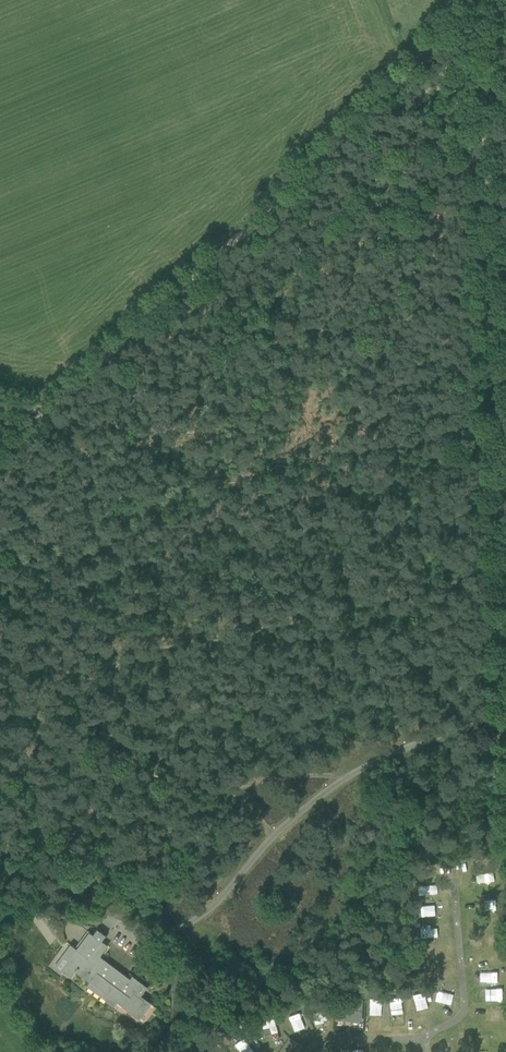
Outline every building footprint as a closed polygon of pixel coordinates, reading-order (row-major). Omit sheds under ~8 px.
[(478,882),(493,882),(493,872),(478,872),(478,882)] [(431,880),(420,882),(421,893),(432,892),(431,880)] [(497,906),(497,898),(488,898),(488,907),(497,906)] [(436,916),(436,906),(418,907),(418,916),(436,916)] [(435,925),(424,925),(424,938),(436,937),(435,925)] [(68,961),(61,969),(72,977),(76,972),(78,970),(92,980),(91,982),(88,986),(93,989),(94,990),(95,991),(115,1006),(118,1002),(123,1006),(134,1014),(146,999),(141,995),(143,993),(145,991),(148,987),(133,976),(130,980),(126,977),(124,976),(99,957),(98,958),(92,954),(102,941),(106,936),(103,933),(98,929),(93,935),(92,934),(89,932),(83,941),(76,950),(68,961)] [(488,935),(487,945),(498,946),(498,935),(488,935)] [(437,957),(437,946),(427,946),(427,957),(437,957)] [(493,962),(503,962),(503,951),(493,951),(493,962)] [(450,979),(449,964),(433,965),(434,979),(450,979)] [(498,970),(487,970),(487,983),(498,983),(498,970)] [(444,1005),(456,1003),(452,985),(441,987),(444,1005)] [(504,1002),(504,991),(495,991),(494,1002),(504,1002)] [(402,995),(395,996),(396,1007),(404,1007),(402,995)] [(336,998),(335,1020),(362,1021),(363,998),(336,998)] [(373,1012),(383,1011),(381,998),(371,999),(373,1012)] [(284,1022),(295,1035),(304,1027),(294,1014),(284,1022)] [(458,1048),(472,1046),(470,1032),(456,1034),(458,1048)] [(437,1050),(452,1050),(451,1037),(436,1038),(437,1050)] [(301,1046),(290,1038),(280,1051),(297,1051),(301,1046)]
